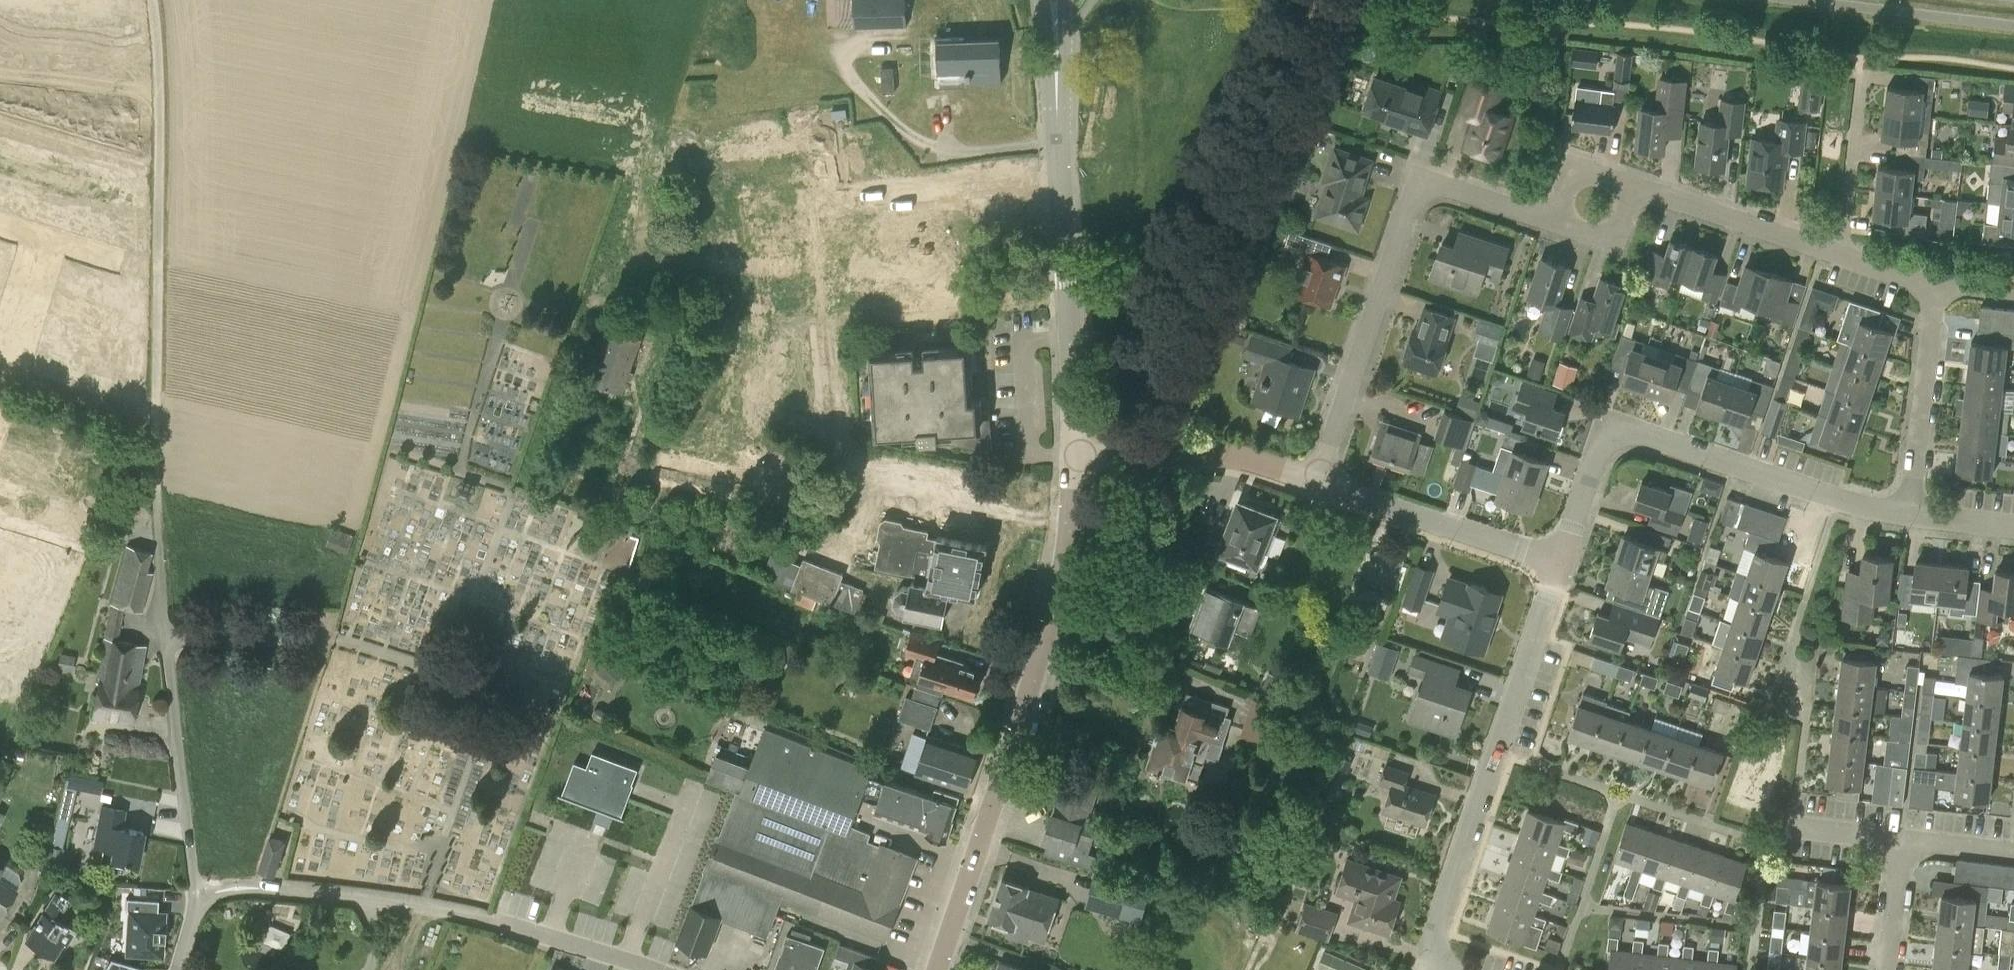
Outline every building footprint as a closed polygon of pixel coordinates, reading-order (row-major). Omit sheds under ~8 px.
[(854,27),(907,26),(906,0),(853,0),(854,27)] [(1003,39),(940,41),(941,72),(970,71),(971,85),(1004,84),(1003,39)] [(1597,59),(1598,49),(1575,47),(1573,64),(1582,65),(1582,57),(1597,59)] [(1630,82),(1632,54),(1617,52),(1614,80),(1630,82)] [(1824,76),(1806,74),(1802,106),(1820,109),(1824,76)] [(1883,111),(1917,115),(1919,98),(1933,100),(1935,77),(1905,74),(1904,86),(1886,84),(1883,111)] [(1498,158),(1511,117),(1497,112),(1505,88),(1469,76),(1456,113),(1472,119),(1463,146),(1498,158)] [(1394,120),(1393,123),(1427,135),(1441,91),(1413,82),(1411,89),(1375,77),(1364,110),(1394,120)] [(1636,146),(1662,149),(1663,136),(1681,137),(1688,80),(1658,77),(1655,108),(1641,106),(1636,146)] [(2012,112),(2010,124),(2013,124),(2013,85),(2005,84),(2004,93),(2002,111),(2012,112)] [(1577,86),(1572,128),(1610,133),(1615,91),(1577,86)] [(1695,165),(1722,169),(1726,135),(1742,136),(1746,102),(1720,99),(1717,124),(1701,122),(1695,165)] [(1969,99),(1968,114),(1976,115),(1978,100),(1969,99)] [(1928,133),(1916,133),(1917,115),(1883,111),(1880,136),(1897,138),(1896,152),(1926,156),(1928,133)] [(1747,183),(1780,187),(1784,152),(1803,154),(1807,122),(1777,118),(1774,141),(1752,139),(1747,183)] [(1297,136),(1317,143),(1322,128),(1301,122),(1297,136)] [(2010,124),(2009,124),(2006,149),(2013,150),(2013,124),(2010,124)] [(1815,147),(1817,131),(1808,130),(1807,147),(1815,147)] [(1328,182),(1317,216),(1357,229),(1367,199),(1359,196),(1371,160),(1334,148),(1323,180),(1328,182)] [(1943,149),(1933,148),(1932,156),(1942,157),(1943,149)] [(1875,191),(1910,195),(1912,179),(1923,180),(1925,166),(1962,170),(1963,161),(1926,156),(1896,152),(1894,166),(1877,164),(1875,191)] [(0,168),(0,201),(14,205),(19,189),(36,194),(46,162),(27,156),(23,168),(2,162),(0,168)] [(1999,204),(2013,206),(2013,165),(1993,163),(1991,163),(1987,202),(1999,203),(1999,204)] [(82,226),(93,190),(73,183),(76,171),(57,165),(47,197),(64,203),(59,219),(82,226)] [(1927,214),(1908,212),(1910,195),(1875,191),(1872,216),(1888,218),(1887,233),(1925,237),(1927,214)] [(1956,237),(1957,210),(1970,211),(1971,199),(1943,197),(1941,236),(1956,237)] [(905,213),(835,219),(841,304),(912,299),(912,304),(963,301),(956,201),(905,205),(905,213)] [(1999,204),(1997,224),(1984,223),(1982,242),(2013,246),(2013,206),(1999,204)] [(1340,282),(1345,268),(1326,261),(1331,244),(1290,230),(1284,248),(1307,256),(1299,278),(1305,280),(1300,294),(1329,305),(1337,281),(1340,282)] [(1510,247),(1458,230),(1453,247),(1442,244),(1431,278),(1476,293),(1482,274),(1490,276),(1489,278),(1499,281),(1510,247)] [(1657,283),(1661,273),(1681,279),(1692,248),(1668,240),(1663,253),(1652,249),(1642,278),(1657,283)] [(1692,248),(1681,279),(1704,286),(1701,298),(1717,303),(1726,274),(1710,268),(1714,255),(1692,248)] [(1540,259),(1528,297),(1547,303),(1538,331),(1564,340),(1574,308),(1556,302),(1567,268),(1540,259)] [(1740,311),(1743,302),(1755,306),(1767,271),(1766,271),(1765,275),(1741,268),(1736,284),(1727,281),(1720,304),(1740,311)] [(1789,279),(1767,271),(1755,306),(1756,303),(1773,309),(1771,317),(1791,324),(1798,301),(1784,296),(1789,279)] [(64,295),(99,305),(106,282),(70,272),(64,295)] [(1592,300),(1580,296),(1568,332),(1590,340),(1594,329),(1613,336),(1618,322),(1614,321),(1626,286),(1599,277),(1592,300)] [(1811,289),(1799,327),(1811,330),(1818,306),(1833,310),(1837,297),(1811,289)] [(99,305),(64,295),(57,315),(93,326),(99,305)] [(1837,339),(1851,344),(1882,355),(1890,331),(1879,327),(1884,312),(1850,300),(1837,339)] [(1989,331),(1992,307),(1979,305),(1976,329),(1989,331)] [(2004,308),(1992,307),(1989,331),(2001,332),(2004,308)] [(1412,330),(1402,363),(1436,374),(1447,342),(1445,342),(1453,318),(1424,308),(1416,331),(1412,330)] [(2001,332),(2013,334),(2013,323),(2013,309),(2004,308),(2001,332)] [(57,315),(51,336),(86,347),(93,326),(57,315)] [(1699,331),(1706,333),(1710,321),(1703,319),(1699,331)] [(1480,320),(1473,341),(1499,349),(1506,328),(1480,320)] [(593,377),(626,389),(646,335),(613,323),(593,377)] [(1619,382),(1644,390),(1655,357),(1641,353),(1644,342),(1631,338),(1634,327),(1625,324),(1622,335),(1607,377),(1619,381),(1619,382)] [(1802,355),(1811,330),(1799,327),(1796,335),(1791,351),(1802,355)] [(1966,364),(2003,368),(2005,347),(2013,348),(2013,345),(2013,334),(2001,332),(1989,331),(1976,329),(1975,342),(1969,341),(1966,364)] [(1295,413),(1309,369),(1287,362),(1292,346),(1252,333),(1244,357),(1267,365),(1256,401),(1295,413)] [(1245,337),(1236,334),(1234,340),(1244,343),(1245,337)] [(86,347),(51,336),(44,359),(80,369),(86,347)] [(1843,368),(1874,379),(1882,355),(1851,344),(1843,368)] [(919,447),(952,445),(992,452),(989,414),(982,411),(967,412),(967,402),(977,401),(977,399),(969,399),(966,347),(874,353),(879,434),(918,432),(919,447)] [(1799,363),(1802,355),(1791,351),(1788,359),(1783,374),(1794,378),(1799,363)] [(1673,387),(1685,392),(1696,359),(1676,353),(1672,363),(1655,357),(1644,390),(1669,398),(1673,387)] [(1771,356),(1765,371),(1777,375),(1782,360),(1771,356)] [(1545,363),(1532,358),(1527,374),(1539,379),(1545,363)] [(1720,367),(1696,359),(1685,392),(1687,392),(1689,389),(1698,392),(1693,407),(1719,416),(1730,383),(1716,378),(1720,367)] [(2003,368),(1966,364),(1964,385),(2000,389),(2003,368)] [(1571,389),(1576,370),(1560,365),(1553,383),(1571,389)] [(1835,392),(1866,403),(1874,379),(1843,368),(1835,392)] [(1506,373),(1494,370),(1491,382),(1498,384),(1503,381),(1506,373)] [(1752,378),(1748,389),(1730,383),(1719,416),(1743,424),(1748,409),(1764,414),(1773,386),(1752,378)] [(1555,438),(1563,413),(1552,410),(1557,392),(1522,381),(1513,409),(1526,413),(1521,427),(1555,438)] [(1780,383),(1775,399),(1786,402),(1792,387),(1780,383)] [(1962,406),(1998,410),(2000,389),(1964,385),(1962,406)] [(1827,416),(1858,426),(1866,403),(1835,392),(1827,416)] [(1459,410),(1475,415),(1479,401),(1464,396),(1459,410)] [(1783,411),(1786,402),(1775,399),(1772,407),(1763,432),(1775,436),(1778,426),(1783,411)] [(1959,428),(1995,432),(1998,410),(1962,406),(1959,428)] [(1451,462),(1460,465),(1462,460),(1466,448),(1475,420),(1443,410),(1434,437),(1456,445),(1451,462)] [(1476,421),(1486,425),(1488,418),(1487,412),(1480,410),(1476,421)] [(1490,426),(1513,429),(1515,419),(1491,415),(1490,426)] [(1850,451),(1858,426),(1827,416),(1818,441),(1850,451)] [(1407,467),(1418,433),(1381,421),(1370,455),(1407,467)] [(1957,449),(1993,453),(1995,432),(1959,428),(1957,449)] [(1790,434),(1783,432),(1781,440),(1788,442),(1790,434)] [(1497,458),(1506,461),(1502,474),(1538,486),(1546,463),(1531,458),(1536,444),(1505,434),(1497,458)] [(1990,475),(1993,453),(1957,449),(1954,471),(1990,475)] [(1462,460),(1460,465),(1453,486),(1470,491),(1479,465),(1462,460)] [(1538,486),(1502,474),(1498,485),(1491,483),(1488,496),(1494,498),(1493,501),(1530,513),(1538,486)] [(1707,475),(1702,488),(1721,495),(1726,482),(1707,475)] [(1190,476),(1178,476),(1178,490),(1190,490),(1190,476)] [(1641,482),(1633,505),(1651,512),(1647,523),(1675,532),(1679,534),(1692,493),(1682,490),(1669,485),(1667,491),(1641,482)] [(1727,497),(1719,521),(1733,525),(1741,501),(1727,497)] [(1258,505),(1257,509),(1239,502),(1226,535),(1222,533),(1216,548),(1220,549),(1220,551),(1256,565),(1275,516),(1265,512),(1266,508),(1258,505)] [(1737,527),(1751,531),(1759,507),(1745,503),(1737,527)] [(1764,535),(1772,512),(1759,507),(1751,531),(1764,535)] [(1786,517),(1772,512),(1764,535),(1777,540),(1778,540),(1786,517)] [(903,614),(943,622),(949,590),(972,594),(972,595),(974,595),(974,596),(976,596),(977,594),(976,593),(977,592),(976,592),(979,577),(980,577),(980,576),(983,565),(982,564),(982,563),(985,548),(986,547),(987,544),(984,544),(983,544),(982,544),(937,535),(937,538),(927,536),(928,530),(905,526),(901,520),(885,517),(880,521),(877,536),(880,541),(875,566),(915,574),(914,580),(911,579),(910,585),(903,584),(895,589),(893,599),(898,606),(905,608),(903,614)] [(1687,539),(1701,543),(1708,521),(1694,517),(1687,539)] [(347,553),(354,534),(333,527),(325,545),(347,553)] [(1615,561),(1648,572),(1653,558),(1663,561),(1671,538),(1642,528),(1638,540),(1623,535),(1615,561)] [(1745,547),(1754,550),(1746,575),(1778,586),(1786,561),(1772,556),(1777,540),(1764,535),(1751,531),(1745,547)] [(23,596),(30,574),(44,579),(52,581),(60,556),(38,549),(17,543),(12,559),(8,558),(0,556),(0,588),(23,596)] [(145,644),(117,639),(123,609),(142,612),(152,572),(146,571),(152,552),(125,545),(109,603),(103,636),(104,637),(96,681),(100,681),(94,714),(131,720),(145,644)] [(1705,560),(1716,564),(1721,549),(1710,545),(1705,560)] [(1405,559),(1375,549),(1365,582),(1394,592),(1405,559)] [(847,571),(806,556),(804,561),(774,551),(765,575),(806,589),(804,593),(857,612),(866,586),(845,578),(847,571)] [(1891,559),(1863,556),(1861,573),(1848,572),(1842,617),(1870,620),(1873,598),(1886,599),(1891,559)] [(1654,586),(1645,583),(1648,572),(1615,561),(1607,584),(1622,589),(1618,601),(1647,610),(1654,586)] [(1911,607),(1912,597),(1936,600),(1940,565),(1915,562),(1914,575),(1901,573),(1897,606),(1911,607)] [(1416,564),(1402,604),(1421,610),(1434,570),(1416,564)] [(1963,613),(1975,614),(1979,580),(1964,579),(1966,567),(1940,565),(1936,600),(1951,601),(1949,614),(1963,615),(1963,613)] [(1702,569),(1696,584),(1708,588),(1714,572),(1702,569)] [(1975,614),(1976,614),(1976,618),(2003,622),(2003,618),(2004,607),(2013,608),(2013,573),(1993,571),(1991,588),(1979,587),(1980,580),(1979,580),(1975,614)] [(1738,598),(1770,609),(1778,586),(1746,575),(1736,572),(1729,595),(1738,598)] [(1482,651),(1491,627),(1486,625),(1489,614),(1493,613),(1499,594),(1470,584),(1469,586),(1448,579),(1437,611),(1450,616),(1443,638),(1482,651)] [(18,645),(31,649),(39,624),(31,621),(17,617),(23,596),(0,588),(0,640),(18,645)] [(1190,629),(1226,642),(1231,629),(1250,636),(1261,608),(1243,600),(1242,602),(1206,588),(1190,629)] [(1705,596),(1694,593),(1689,608),(1700,612),(1705,596)] [(1730,622),(1762,633),(1770,609),(1738,598),(1730,622)] [(1588,639),(1617,649),(1622,636),(1650,646),(1660,617),(1614,601),(1609,616),(1598,612),(1588,639)] [(1337,618),(1350,625),(1357,610),(1344,603),(1337,618)] [(1896,624),(1904,625),(1906,612),(1898,611),(1896,624)] [(1697,620),(1686,617),(1681,632),(1692,636),(1697,620)] [(1722,646),(1754,657),(1762,633),(1730,622),(1722,646)] [(967,666),(936,656),(940,640),(911,631),(904,654),(923,659),(917,676),(918,676),(916,685),(917,686),(940,693),(942,694),(944,689),(972,698),(980,673),(966,668),(967,666)] [(1876,645),(1889,646),(1890,633),(1882,632),(1876,637),(1876,645)] [(1977,657),(1981,657),(1984,637),(1974,636),(1972,656),(1977,657)] [(1684,660),(1689,645),(1678,641),(1672,656),(1684,660)] [(1390,679),(1399,649),(1377,642),(1367,671),(1390,679)] [(608,652),(593,646),(590,654),(586,666),(595,669),(611,686),(624,674),(607,657),(606,658),(608,652)] [(1746,681),(1754,657),(1722,646),(1714,671),(1746,681)] [(1576,666),(1577,663),(1591,667),(1607,672),(1610,661),(1595,656),(1573,649),(1568,663),(1576,666)] [(1455,735),(1469,691),(1455,686),(1461,668),(1414,652),(1408,672),(1424,677),(1410,721),(1455,735)] [(73,656),(60,654),(59,667),(71,669),(73,656)] [(1955,682),(1967,684),(1965,697),(1999,701),(2002,674),(1993,673),(1995,659),(1977,657),(1972,656),(1959,655),(1955,682)] [(1841,657),(1838,683),(1871,687),(1874,661),(1841,657)] [(1620,664),(1616,675),(1631,680),(1635,669),(1620,664)] [(1906,680),(1917,682),(1919,666),(1908,665),(1906,680)] [(1269,672),(1261,692),(1285,701),(1292,681),(1269,672)] [(1659,677),(1644,672),(1640,683),(1655,689),(1659,677)] [(1924,675),(1922,691),(1934,693),(1936,677),(1924,675)] [(467,676),(463,690),(488,698),(493,684),(467,676)] [(1664,691),(1679,696),(1683,685),(1667,680),(1664,691)] [(1689,694),(1705,699),(1708,687),(1693,683),(1689,694)] [(1871,687),(1838,683),(1835,708),(1868,712),(1871,687)] [(1903,706),(1914,707),(1916,691),(1905,690),(1903,706)] [(1931,718),(1934,693),(1922,691),(1920,717),(1931,718)] [(1161,722),(1160,726),(1222,747),(1231,717),(1226,715),(1224,720),(1218,718),(1223,705),(1187,693),(1175,726),(1161,722)] [(1567,736),(1591,744),(1606,701),(1583,693),(1579,705),(1578,704),(1567,736)] [(905,696),(898,719),(930,729),(938,706),(936,706),(905,696)] [(1711,707),(1727,712),(1730,701),(1715,696),(1711,707)] [(1243,729),(1265,736),(1276,705),(1254,697),(1243,729)] [(1962,721),(1996,725),(1999,701),(1965,697),(1962,721)] [(1607,701),(1606,701),(1591,744),(1615,752),(1626,720),(1629,710),(1607,703),(1607,701)] [(1868,712),(1835,708),(1832,733),(1865,737),(1868,712)] [(1900,731),(1911,733),(1913,717),(1902,715),(1900,731)] [(1639,760),(1650,728),(1626,720),(1615,752),(1639,760)] [(1960,747),(1993,750),(1996,725),(1962,721),(1960,747)] [(1371,729),(1351,722),(1348,729),(1369,737),(1371,729)] [(1218,760),(1222,747),(1160,726),(1146,766),(1160,771),(1161,768),(1197,780),(1206,756),(1218,760)] [(1916,742),(1929,743),(1930,727),(1918,726),(1916,742)] [(1663,768),(1674,736),(1650,728),(1639,760),(1663,768)] [(716,757),(708,778),(738,790),(823,828),(791,903),(885,939),(899,903),(893,901),(911,856),(881,844),(880,846),(867,841),(871,833),(850,825),(871,769),(765,729),(750,770),(716,757)] [(1865,737),(1832,733),(1829,758),(1862,762),(1865,737)] [(909,743),(900,768),(966,790),(975,764),(979,751),(928,734),(928,736),(924,748),(909,743)] [(1686,775),(1697,744),(1674,736),(1663,768),(1686,775)] [(1897,756),(1909,758),(1910,741),(1899,740),(1897,756)] [(1722,752),(1697,744),(1686,775),(1711,784),(1722,752)] [(1957,772),(1991,776),(1993,750),(1960,747),(1957,772)] [(559,793),(558,794),(562,795),(599,809),(614,815),(624,819),(625,818),(621,816),(623,811),(630,793),(633,785),(634,784),(633,783),(638,768),(593,751),(587,766),(574,762),(562,794),(559,793)] [(1916,751),(1914,767),(1922,768),(1926,768),(1927,752),(1916,751)] [(1342,780),(1351,761),(1338,756),(1330,775),(1342,780)] [(1860,786),(1859,786),(1862,762),(1829,758),(1826,782),(1839,784),(1837,796),(1859,799),(1860,786)] [(1425,824),(1434,796),(1403,785),(1410,772),(1385,763),(1378,783),(1390,786),(1382,809),(1425,824)] [(1889,803),(1893,765),(1877,763),(1872,801),(1889,803)] [(1907,767),(1893,765),(1889,803),(1903,805),(1905,789),(1906,783),(1907,767)] [(1921,776),(1922,768),(1914,767),(1911,792),(1922,793),(1923,785),(1924,776),(1921,776)] [(1926,768),(1922,768),(1921,776),(1924,776),(1923,785),(1939,787),(1946,783),(1956,784),(1954,798),(1988,801),(1991,776),(1957,772),(1935,769),(1926,768)] [(66,773),(62,792),(77,795),(81,776),(68,774),(66,773)] [(1052,813),(1044,839),(1049,840),(1045,853),(1092,868),(1096,855),(1089,853),(1097,828),(1087,824),(1099,787),(1089,784),(1064,776),(1061,784),(1053,809),(1052,813)] [(953,819),(951,818),(956,803),(957,803),(959,795),(935,788),(932,795),(885,780),(874,813),(927,831),(926,835),(946,842),(953,819)] [(769,929),(781,899),(791,903),(823,828),(738,790),(720,835),(718,834),(707,863),(709,864),(680,934),(710,945),(724,910),(769,929)] [(137,864),(144,831),(122,827),(126,809),(100,804),(92,847),(102,849),(100,862),(123,866),(124,861),(137,864)] [(1520,830),(1557,843),(1562,828),(1575,832),(1578,823),(1565,818),(1564,822),(1527,810),(1520,830)] [(1638,881),(1642,870),(1654,832),(1625,823),(1612,861),(1633,867),(1629,878),(1638,881)] [(1600,831),(1587,827),(1583,839),(1595,843),(1600,831)] [(1570,847),(1557,843),(1520,830),(1512,854),(1549,867),(1554,852),(1567,856),(1570,847)] [(1300,848),(1308,851),(1309,845),(1315,847),(1319,836),(1306,832),(1300,848)] [(1666,878),(1678,840),(1654,832),(1642,870),(1656,875),(1653,886),(1662,890),(1666,878)] [(286,841),(269,835),(258,870),(275,876),(286,841)] [(1686,897),(1690,886),(1702,848),(1678,840),(1666,878),(1680,883),(1677,894),(1686,897)] [(48,845),(44,867),(59,870),(64,848),(48,845)] [(1714,894),(1727,856),(1702,848),(1690,886),(1704,891),(1701,902),(1697,912),(1707,915),(1710,905),(1714,894)] [(1587,854),(1572,849),(1568,860),(1583,865),(1587,854)] [(1549,867),(1512,854),(1504,878),(1541,891),(1546,876),(1559,880),(1562,871),(1549,867)] [(1727,856),(1714,894),(1728,899),(1725,911),(1734,913),(1738,900),(1734,899),(1746,863),(1727,856)] [(1347,919),(1370,927),(1371,924),(1388,930),(1398,900),(1392,898),(1400,877),(1348,859),(1337,890),(1354,898),(1347,919)] [(1954,881),(1966,882),(1968,860),(1957,859),(1954,881)] [(1977,883),(1980,862),(1968,860),(1966,882),(1977,883)] [(1988,885),(1991,863),(1980,862),(1977,883),(1981,884),(1988,885)] [(2000,886),(2003,864),(1991,863),(1988,885),(2000,886)] [(2011,888),(2013,866),(2003,864),(2000,886),(2011,888)] [(1817,880),(1814,906),(1847,909),(1850,884),(1834,882),(1836,867),(1824,866),(1823,881),(1817,880)] [(1095,873),(1085,907),(1141,923),(1151,889),(1095,873)] [(1576,903),(1584,878),(1575,875),(1567,900),(1576,903)] [(1002,877),(988,918),(1009,925),(1005,935),(1028,943),(1030,938),(1045,943),(1060,897),(1027,886),(1002,877)] [(1541,891),(1504,878),(1496,902),(1533,914),(1537,900),(1551,905),(1554,895),(1541,891)] [(15,889),(0,879),(0,913),(15,889)] [(1938,920),(1971,924),(1971,925),(1984,926),(2002,928),(2013,929),(2013,903),(2011,903),(2010,916),(1986,914),(1988,885),(1981,884),(1977,883),(1966,882),(1954,881),(1934,879),(1933,894),(1941,895),(1938,920)] [(1777,885),(1776,901),(1787,902),(1789,886),(1777,885)] [(52,956),(69,929),(57,922),(70,902),(54,892),(42,913),(25,940),(52,956)] [(1648,894),(1644,906),(1655,909),(1659,897),(1648,894)] [(126,898),(125,911),(128,911),(126,954),(162,956),(164,912),(157,912),(158,900),(126,898)] [(1306,901),(1296,930),(1328,941),(1338,912),(1306,901)] [(1546,919),(1533,914),(1496,902),(1487,931),(1523,943),(1523,942),(1536,947),(1543,927),(1546,919)] [(1810,930),(1844,934),(1847,909),(1814,906),(1810,930)] [(1772,926),(1784,927),(1786,911),(1775,910),(1772,926)] [(1632,952),(1617,951),(1619,937),(1620,937),(1623,916),(1611,915),(1607,950),(1610,950),(1608,969),(1630,969),(1632,952)] [(1638,918),(1636,934),(1646,935),(1648,919),(1638,918)] [(1981,951),(1984,926),(1971,925),(1971,924),(1938,920),(1935,946),(1968,950),(1981,951)] [(1673,922),(1661,921),(1660,934),(1672,935),(1673,922)] [(1564,937),(1567,927),(1558,923),(1556,930),(1564,937)] [(291,933),(273,926),(268,940),(285,947),(291,933)] [(1724,929),(1713,928),(1712,941),(1723,942),(1724,929)] [(2002,928),(2001,944),(2012,945),(2011,955),(2013,955),(2013,929),(2002,928)] [(1844,934),(1810,930),(1807,955),(1841,960),(1844,934)] [(825,948),(787,934),(775,969),(817,969),(825,948)] [(1783,936),(1772,935),(1769,951),(1781,952),(1783,936)] [(1562,941),(1549,937),(1545,949),(1558,953),(1562,941)] [(1630,969),(1656,969),(1657,955),(1642,954),(1644,940),(1634,939),(1632,952),(1630,969)] [(1682,958),(1667,957),(1669,943),(1659,942),(1657,955),(1656,969),(1681,969),(1683,958),(1682,958)] [(876,969),(879,958),(839,944),(835,956),(849,961),(846,969),(877,969),(876,969)] [(1683,958),(1681,969),(1707,969),(1708,961),(1707,961),(1692,960),(1694,946),(1684,945),(1682,958),(1683,958)] [(1968,950),(1935,946),(1933,969),(1966,969),(1968,950)] [(1708,961),(1707,969),(1736,969),(1737,965),(1717,963),(1719,949),(1709,948),(1707,961),(1708,961)] [(1318,967),(1324,969),(1328,969),(1334,955),(1325,951),(1318,967)] [(2006,969),(2009,969),(2011,955),(2000,953),(1997,969),(2006,969)] [(1807,955),(1805,969),(1839,969),(1841,960),(1807,955)] [(143,968),(111,959),(105,968),(107,969),(142,969),(143,968)] [(1769,960),(1767,969),(1779,969),(1780,961),(1769,960)] [(1000,961),(997,969),(1027,969),(1000,961)]
